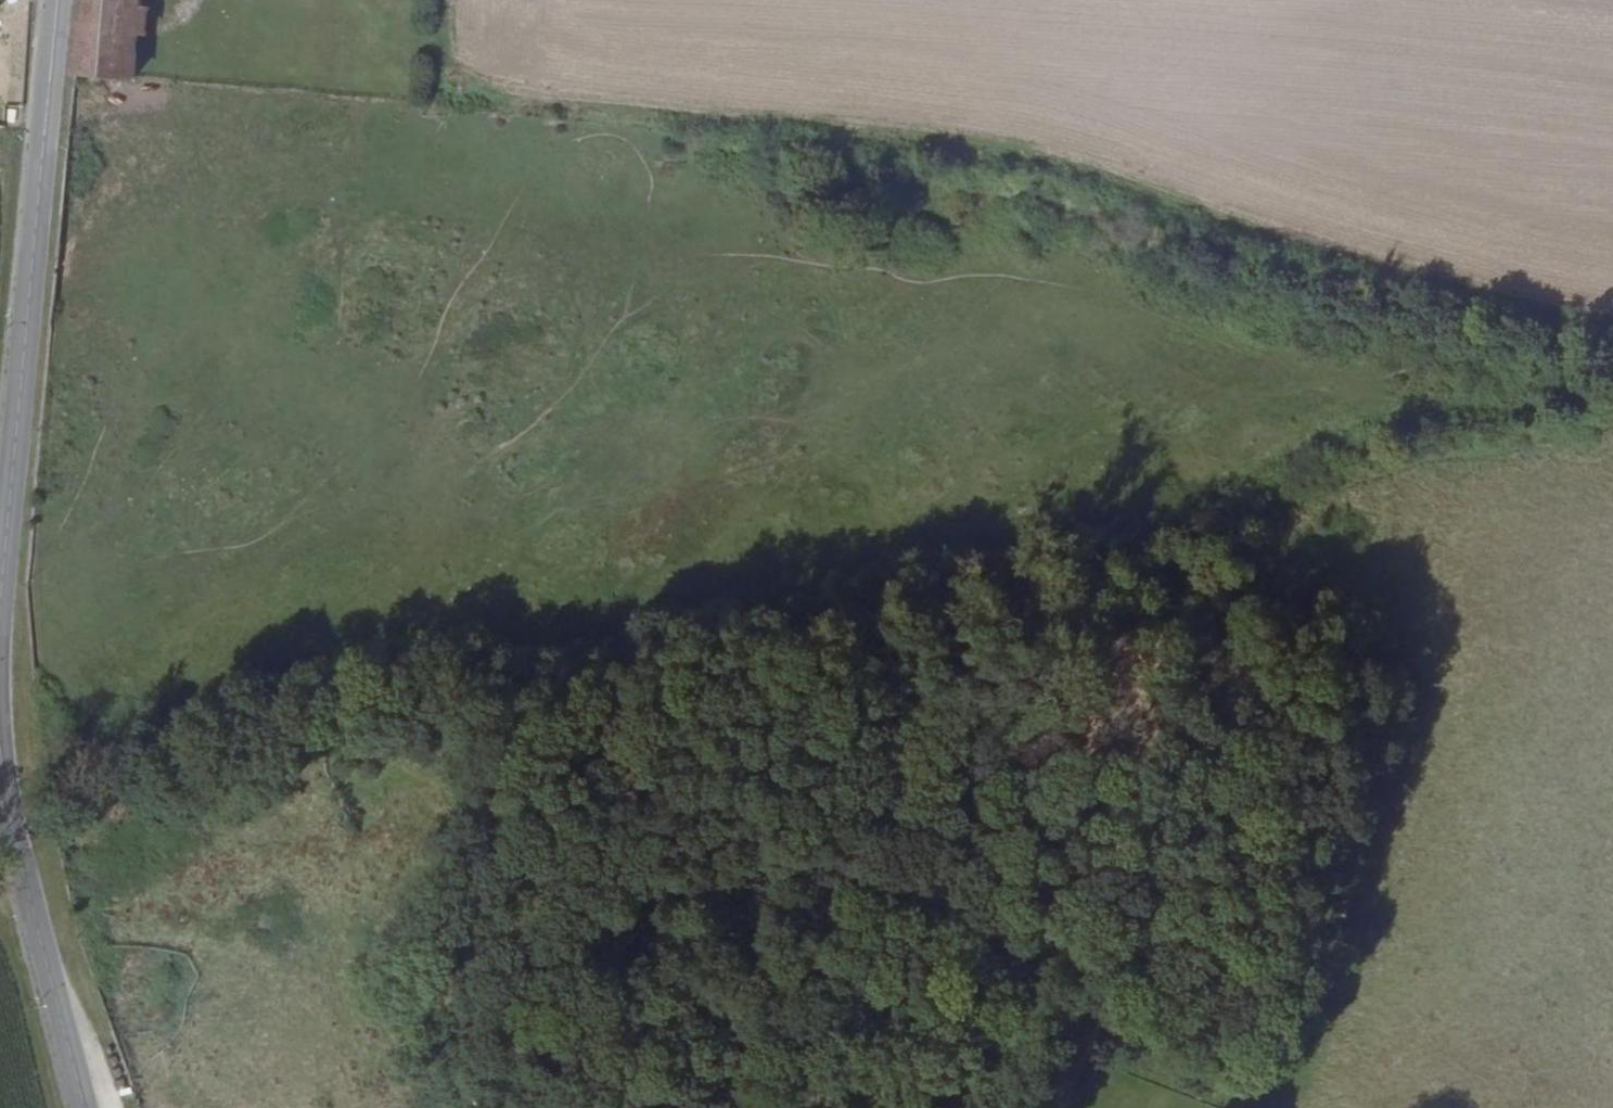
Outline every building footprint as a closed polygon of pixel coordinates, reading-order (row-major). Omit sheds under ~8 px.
[(84,76),(136,79),(140,37),(152,37),(154,5),(147,4),(147,0),(90,0),(84,76)]
